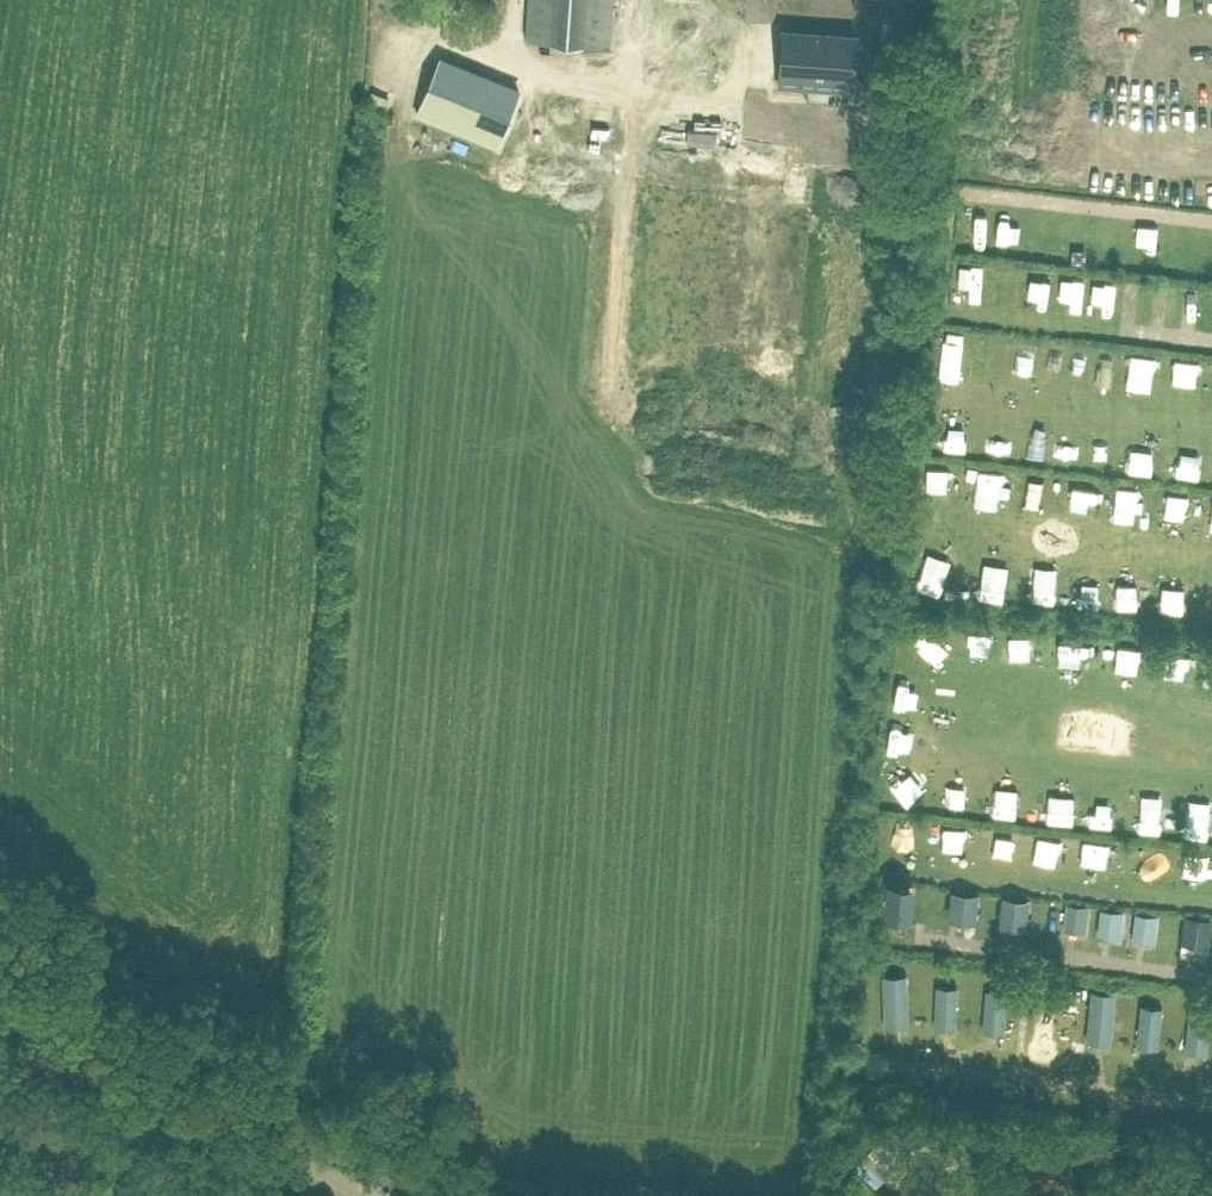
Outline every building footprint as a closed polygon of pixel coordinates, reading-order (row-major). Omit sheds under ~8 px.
[(524,38),(580,41),(580,44),(608,46),(611,0),(527,0),(524,38)] [(708,82),(719,0),(656,0),(647,74),(708,82)] [(850,73),(851,31),(819,30),(782,29),(781,71),(816,72),(850,73)] [(596,94),(496,83),(493,114),(591,124),(590,127),(612,130),(614,106),(595,104),(596,94)] [(403,344),(402,315),(391,316),(393,345),(403,344)] [(797,427),(796,414),(773,415),(774,428),(797,427)] [(769,431),(767,443),(788,446),(790,434),(769,431)] [(654,491),(654,480),(663,480),(664,461),(636,460),(635,490),(654,491)] [(1048,537),(1048,552),(1073,551),(1072,536),(1048,537)] [(924,662),(944,654),(933,625),(913,633),(924,662)] [(1067,636),(1067,671),(1089,672),(1089,636),(1067,636)] [(1112,683),(1136,687),(1142,642),(1118,639),(1112,683)] [(908,801),(926,780),(912,768),(894,789),(908,801)] [(1036,814),(1048,815),(1049,786),(1037,786),(1036,814)] [(1120,827),(1123,791),(1107,790),(1103,825),(1120,827)] [(1024,812),(1023,792),(1002,792),(1003,813),(1024,812)] [(1081,823),(1081,798),(1059,797),(1058,822),(1081,823)] [(1178,835),(1177,816),(1153,818),(1155,836),(1178,835)] [(890,819),(891,845),(919,844),(918,818),(890,819)] [(944,825),(945,850),(967,849),(965,824),(944,825)] [(1211,839),(1211,825),(1201,825),(1201,840),(1211,839)] [(1200,885),(1201,854),(1183,854),(1183,884),(1200,885)] [(913,886),(887,884),(885,910),(895,911),(895,904),(911,906),(913,886)] [(973,915),(975,890),(950,888),(948,914),(973,915)] [(1026,918),(1027,892),(1002,891),(1000,916),(1026,918)] [(1086,932),(1087,906),(1062,904),(1060,930),(1086,932)] [(1122,937),(1124,911),(1099,910),(1097,935),(1122,937)] [(1157,939),(1158,914),(1133,912),(1131,938),(1157,939)] [(1206,957),(1210,919),(1184,916),(1180,955),(1206,957)] [(908,974),(882,974),(883,1023),(909,1022),(908,974)] [(958,986),(937,985),(934,1024),(955,1026),(958,986)] [(1006,990),(985,989),(982,1028),(1003,1029),(1006,990)] [(1117,994),(1092,990),(1086,1039),(1110,1042),(1117,994)] [(1164,1006),(1141,1004),(1136,1044),(1160,1047),(1164,1006)] [(1189,1008),(1185,1050),(1209,1053),(1211,1027),(1211,1011),(1189,1008)] [(898,1137),(863,1173),(883,1193),(919,1157),(898,1137)]
